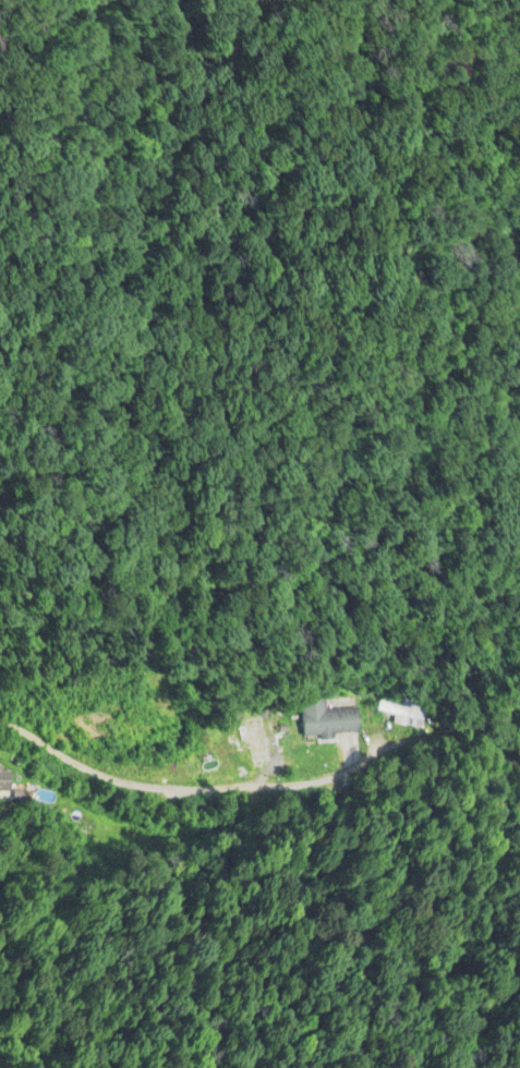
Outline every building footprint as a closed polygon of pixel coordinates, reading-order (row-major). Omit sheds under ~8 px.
[(421,701),(398,699),(398,704),(378,702),(377,713),(393,715),(392,725),(418,727),(421,701)] [(301,737),(362,733),(360,708),(324,710),(324,700),(299,702),(301,737)] [(241,743),(257,743),(257,753),(264,753),(264,722),(241,722),(241,743)]
